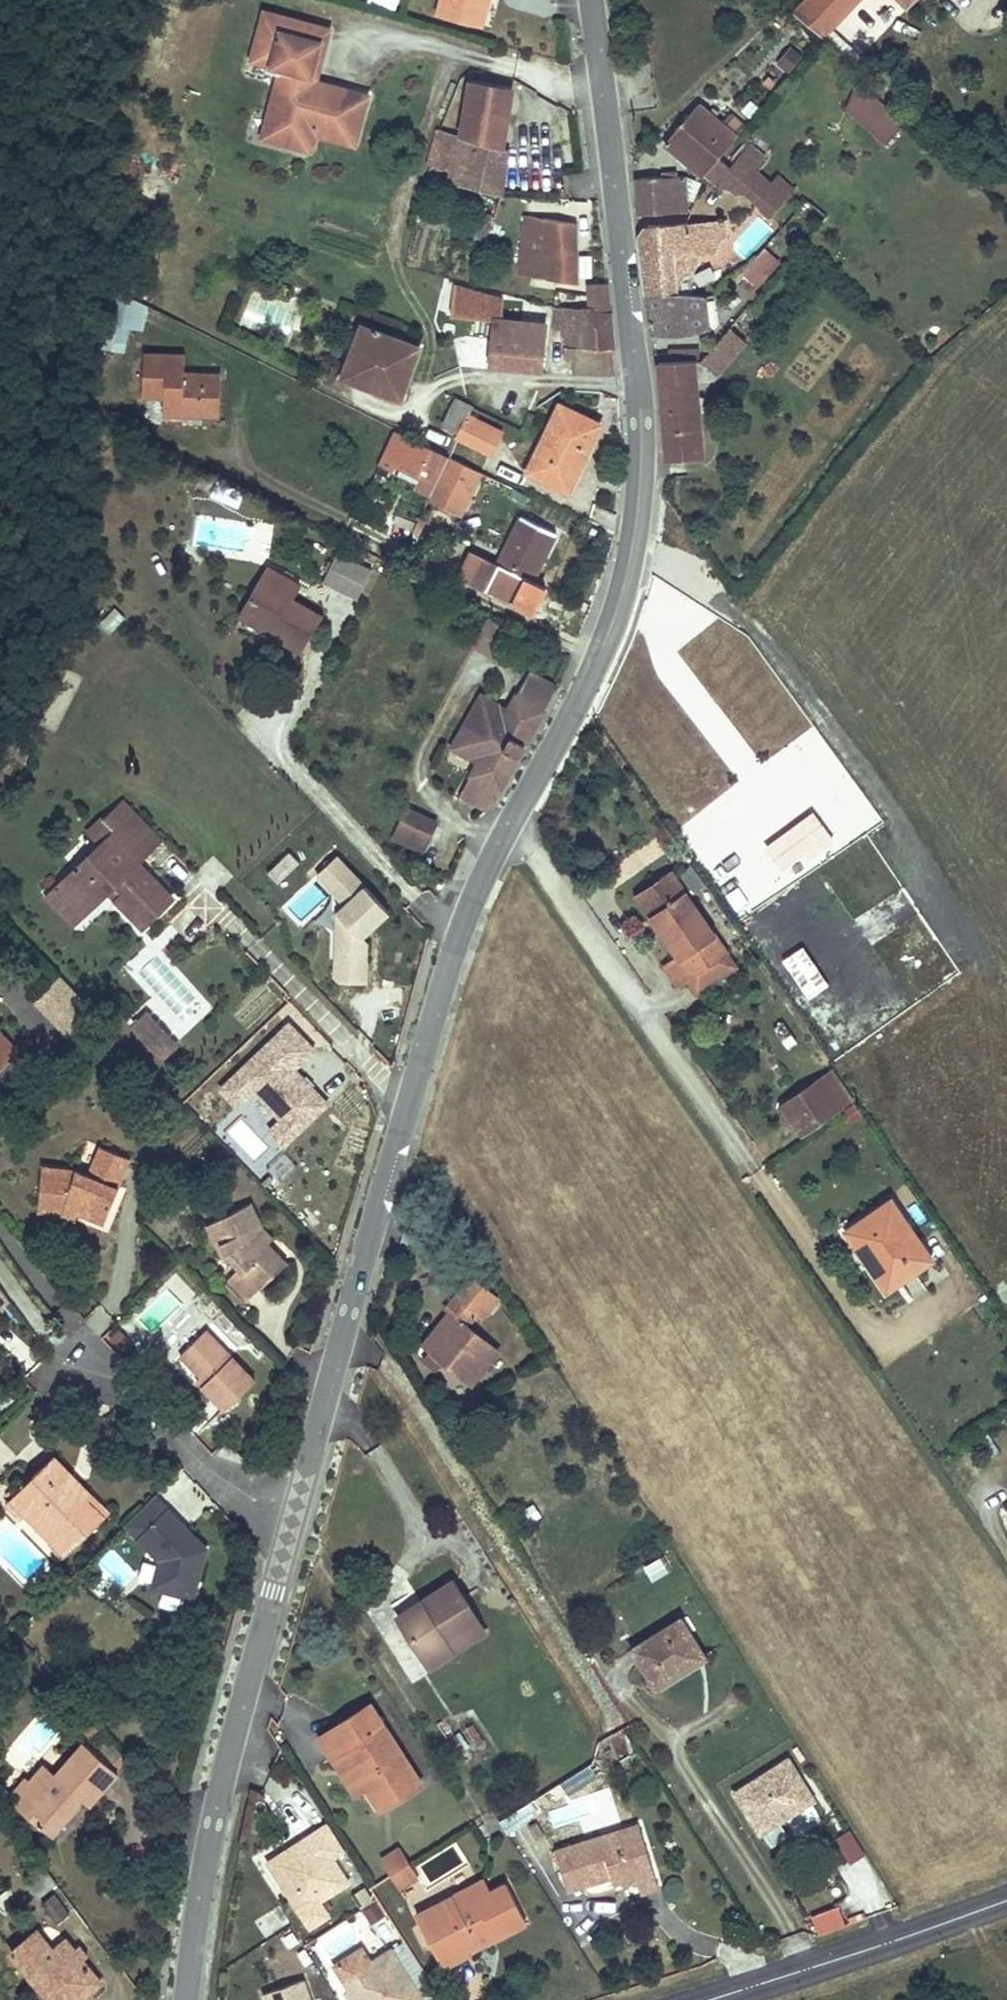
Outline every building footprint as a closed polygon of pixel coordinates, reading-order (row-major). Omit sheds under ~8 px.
[(398,0),(368,0),(367,4),(395,11),(398,0)] [(418,11),(434,14),(437,0),(421,0),(418,11)] [(437,8),(478,19),(483,0),(440,0),(437,8)] [(799,8),(827,35),(860,0),(807,0),(799,8)] [(315,77),(328,30),(263,12),(261,17),(291,26),(289,34),(318,42),(309,76),(315,77)] [(352,146),(366,97),(334,88),(323,94),(311,90),(313,82),(315,77),(309,76),(318,42),(289,34),(291,26),(261,17),(249,61),(278,69),(268,106),(274,108),(269,128),(292,135),(290,141),(310,146),(313,135),(352,146)] [(776,61),(788,71),(804,53),(792,42),(776,61)] [(512,84),(471,73),(456,133),(496,144),(512,84)] [(776,80),(769,74),(764,80),(771,86),(776,80)] [(323,94),(334,88),(313,82),(311,90),(323,94)] [(862,89),(843,109),(883,146),(902,126),(862,89)] [(290,141),(292,135),(269,128),(274,108),(268,106),(259,138),(309,152),(310,146),(290,141)] [(720,166),(741,140),(749,131),(734,118),(727,126),(706,107),(669,145),(707,181),(720,166)] [(490,190),(502,146),(496,144),(456,133),(430,127),(420,161),(444,168),(441,178),(490,190)] [(731,175),(744,187),(767,162),(753,150),(731,175)] [(731,175),(720,166),(707,181),(721,185),(731,175)] [(683,176),(631,174),(635,214),(683,214),(683,176)] [(731,175),(721,185),(735,197),(744,187),(731,175)] [(474,222),(489,224),(493,224),(494,212),(488,204),(476,203),(474,222)] [(573,223),(523,216),(513,272),(568,279),(573,223)] [(685,221),(677,231),(692,265),(709,264),(709,255),(716,255),(715,231),(726,232),(727,218),(685,221)] [(677,231),(636,219),(644,294),(692,289),(692,265),(677,231)] [(474,222),(472,244),(487,245),(489,224),(474,222)] [(760,248),(740,271),(754,283),(774,259),(760,248)] [(608,315),(604,283),(582,282),(580,304),(588,305),(587,314),(608,315)] [(532,319),(506,315),(510,297),(477,289),(463,285),(458,303),(472,307),(481,309),(477,322),(487,325),(483,353),(546,367),(570,370),(571,346),(572,325),(532,319)] [(140,330),(143,303),(109,286),(102,349),(118,350),(123,328),(140,330)] [(692,289),(644,294),(649,333),(704,329),(704,319),(713,319),(712,306),(720,307),(721,292),(692,289)] [(569,308),(536,299),(532,319),(572,325),(571,346),(585,348),(587,314),(588,305),(580,304),(569,303),(569,308)] [(690,359),(657,362),(667,456),(696,454),(696,385),(719,384),(718,364),(765,322),(750,305),(718,334),(705,345),(703,347),(690,359)] [(615,376),(608,315),(587,314),(585,348),(571,346),(570,370),(615,376)] [(372,361),(367,382),(399,390),(412,340),(353,325),(349,338),(367,343),(363,358),(372,361)] [(656,354),(657,362),(690,359),(703,347),(670,350),(670,353),(656,354)] [(181,360),(145,360),(143,399),(164,400),(164,420),(214,422),(217,380),(178,378),(181,360)] [(487,453),(500,427),(463,410),(468,400),(451,391),(438,418),(450,424),(447,433),(487,453)] [(581,460),(600,423),(557,403),(539,435),(581,460)] [(387,429),(367,483),(373,485),(380,470),(383,471),(385,466),(391,463),(391,461),(428,478),(438,453),(387,429)] [(581,460),(539,435),(524,467),(555,482),(568,459),(579,465),(581,460)] [(567,488),(579,465),(568,459),(555,482),(567,488)] [(490,507),(502,481),(479,470),(467,495),(470,497),(464,508),(480,516),(485,505),(490,507)] [(360,502),(356,512),(374,519),(378,509),(360,502)] [(528,583),(552,536),(516,517),(492,568),(474,560),(462,583),(482,592),(486,587),(511,599),(508,605),(519,611),(532,585),(528,583)] [(340,551),(326,583),(353,595),(367,563),(340,551)] [(295,656),(318,609),(289,594),(298,576),(264,559),(235,616),(273,638),(271,643),(295,656)] [(506,620),(485,610),(469,638),(489,649),(506,620)] [(235,616),(232,621),(271,643),(273,638),(235,616)] [(458,793),(481,807),(550,686),(526,671),(503,711),(477,697),(446,752),(472,767),(458,793)] [(422,846),(435,818),(401,803),(389,831),(422,846)] [(158,848),(120,807),(101,823),(138,864),(158,848)] [(833,839),(813,813),(767,848),(786,874),(833,839)] [(105,898),(136,936),(170,907),(136,869),(138,864),(101,823),(86,838),(97,849),(57,888),(84,916),(105,898)] [(298,867),(287,856),(268,874),(279,885),(298,867)] [(315,875),(343,906),(336,914),(334,980),(339,986),(364,986),(366,946),(364,936),(389,913),(336,856),(315,875)] [(722,950),(667,875),(634,899),(676,957),(662,969),(675,985),(684,978),(722,950)] [(84,916),(57,888),(41,901),(69,932),(84,916)] [(802,949),(781,963),(810,1004),(831,990),(802,949)] [(722,950),(684,978),(695,993),(733,964),(722,950)] [(60,980),(35,1005),(67,1037),(92,1012),(60,980)] [(163,1059),(178,1044),(145,1010),(129,1025),(163,1059)] [(312,1057),(287,1031),(219,1096),(236,1113),(252,1097),(280,1126),(269,1137),(283,1152),(326,1111),(292,1076),(312,1057)] [(14,1049),(0,1035),(0,1063),(14,1049)] [(856,1099),(834,1067),(775,1105),(796,1138),(856,1099)] [(89,1173),(41,1168),(37,1215),(61,1218),(65,1210),(81,1215),(104,1224),(131,1157),(100,1146),(89,1173)] [(192,1197),(184,1188),(176,1196),(184,1205),(192,1197)] [(225,1281),(247,1304),(286,1268),(261,1243),(254,1227),(262,1223),(252,1203),(205,1228),(222,1260),(232,1256),(237,1268),(225,1281)] [(891,1203),(846,1234),(887,1293),(932,1261),(891,1203)] [(65,1210),(61,1218),(76,1224),(81,1215),(65,1210)] [(270,1237),(262,1223),(254,1227),(261,1243),(270,1237)] [(447,1320),(433,1340),(440,1345),(429,1358),(471,1394),(496,1358),(466,1333),(474,1322),(480,1328),(497,1305),(466,1282),(441,1316),(447,1320)] [(181,1307),(168,1292),(139,1318),(152,1333),(181,1307)] [(114,1327),(105,1341),(119,1351),(129,1336),(114,1327)] [(196,1390),(216,1414),(251,1382),(203,1330),(178,1354),(195,1375),(203,1384),(196,1390)] [(433,1340),(423,1354),(429,1358),(440,1345),(433,1340)] [(203,1384),(195,1375),(188,1383),(196,1390),(203,1384)] [(66,1547),(94,1523),(78,1504),(86,1496),(51,1459),(0,1505),(0,1506),(14,1521),(20,1516),(29,1507),(66,1547)] [(209,1551),(158,1495),(123,1528),(158,1566),(153,1591),(199,1601),(209,1551)] [(103,1514),(86,1496),(78,1504),(94,1523),(103,1514)] [(66,1547),(29,1507),(20,1516),(56,1558),(66,1547)] [(662,1557),(646,1568),(654,1581),(670,1570),(662,1557)] [(403,1623),(431,1671),(456,1656),(449,1644),(480,1626),(454,1582),(422,1600),(427,1609),(403,1623)] [(427,1609),(422,1600),(398,1614),(403,1623),(427,1609)] [(681,1622),(631,1652),(653,1691),(696,1664),(686,1648),(693,1643),(681,1622)] [(449,1644),(456,1656),(487,1638),(480,1626),(449,1644)] [(19,1658),(27,1652),(20,1641),(11,1647),(19,1658)] [(686,1648),(696,1664),(703,1660),(693,1643),(686,1648)] [(424,1787),(370,1701),(317,1734),(331,1759),(344,1751),(366,1789),(380,1814),(424,1787)] [(42,1834),(70,1805),(76,1811),(83,1803),(87,1807),(115,1779),(81,1745),(51,1775),(45,1769),(31,1783),(18,1796),(33,1810),(26,1817),(42,1834)] [(366,1789),(344,1751),(331,1759),(354,1797),(366,1789)] [(784,1757),(730,1792),(756,1833),(779,1818),(806,1801),(809,1798),(784,1757)] [(560,1785),(566,1794),(594,1776),(589,1767),(560,1785)] [(5,1796),(26,1817),(33,1810),(18,1796),(31,1783),(24,1777),(5,1796)] [(534,1800),(540,1810),(566,1794),(560,1785),(534,1800)] [(534,1800),(499,1822),(507,1835),(542,1813),(540,1810),(534,1800)] [(817,1820),(806,1801),(779,1818),(791,1837),(817,1820)] [(70,1805),(42,1834),(47,1839),(76,1811),(70,1805)] [(545,1835),(538,1823),(529,1830),(537,1841),(545,1835)] [(273,1874),(308,1930),(331,1916),(321,1900),(349,1883),(335,1860),(343,1855),(324,1824),(299,1839),(303,1846),(292,1853),(289,1850),(287,1847),(279,1852),(287,1865),(273,1874)] [(630,1842),(645,1837),(641,1826),(627,1831),(630,1842)] [(611,1880),(635,1872),(638,1880),(641,1893),(660,1887),(645,1837),(630,1842),(627,1831),(555,1852),(567,1893),(611,1880)] [(849,1831),(835,1840),(850,1865),(865,1856),(849,1831)] [(299,1839),(287,1847),(289,1850),(292,1853),(303,1846),(299,1839)] [(287,1865),(279,1852),(265,1860),(273,1874),(287,1865)] [(400,1852),(380,1864),(388,1878),(408,1866),(400,1852)] [(417,1882),(408,1866),(388,1878),(397,1895),(417,1882)] [(635,1872),(611,1880),(613,1887),(638,1880),(635,1872)] [(481,1881),(446,1900),(451,1909),(468,1900),(471,1905),(488,1895),(481,1881)] [(65,1905),(50,1885),(38,1895),(52,1916),(65,1905)] [(446,1900),(416,1916),(444,1969),(471,1955),(464,1943),(489,1930),(496,1942),(527,1925),(506,1886),(488,1895),(471,1905),(468,1900),(451,1909),(446,1900)] [(383,1911),(376,1900),(363,1909),(370,1919),(383,1911)] [(836,1905),(809,1918),(817,1932),(822,1934),(844,1925),(836,1905)] [(8,1942),(52,1999),(55,1999),(93,1971),(80,1953),(85,1949),(74,1935),(70,1939),(61,1929),(48,1940),(35,1921),(8,1942)] [(358,1999),(421,1999),(393,1951),(373,1963),(365,1949),(337,1964),(358,1999)] [(302,1981),(262,1995),(263,1999),(309,1999),(302,1981)]
